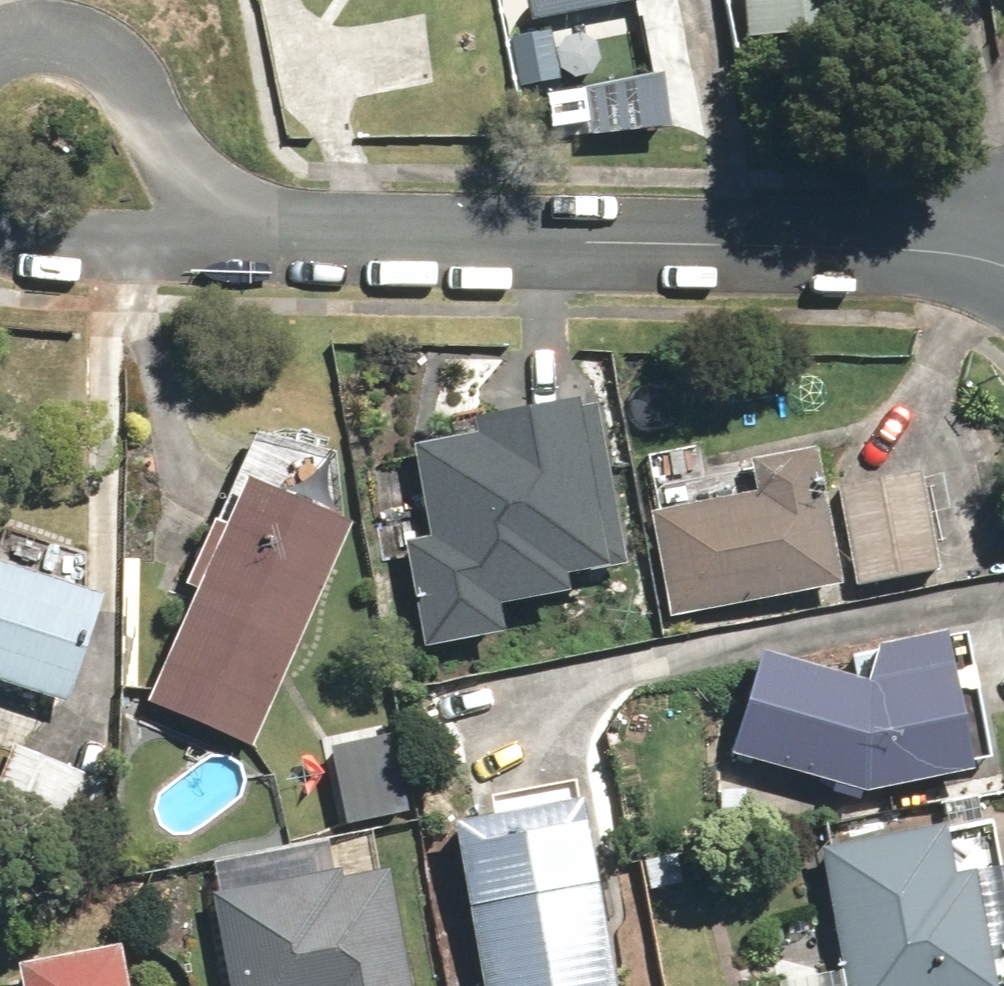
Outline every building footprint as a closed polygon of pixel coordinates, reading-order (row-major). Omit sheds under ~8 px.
[(530,15),(609,0),(527,0),(530,15)] [(749,43),(861,29),(857,0),(744,0),(749,43)] [(592,418),(419,455),(438,543),(399,550),(418,654),(498,639),(490,594),(624,566),(592,418)] [(920,476),(842,490),(859,583),(937,569),(920,476)] [(147,701),(254,747),(345,532),(237,487),(147,701)] [(656,517),(677,623),(832,592),(811,487),(656,517)] [(60,704),(95,601),(0,569),(0,684),(60,704)] [(764,653),(730,756),(857,797),(861,785),(864,802),(974,777),(943,637),(833,661),(837,676),(764,653)] [(395,734),(333,747),(349,821),(411,808),(395,734)] [(453,831),(480,985),(615,985),(583,808),(453,831)] [(843,985),(995,985),(964,828),(818,855),(843,985)] [(385,866),(211,898),(227,985),(407,985),(385,866)] [(19,971),(22,985),(138,985),(133,954),(19,971)]
